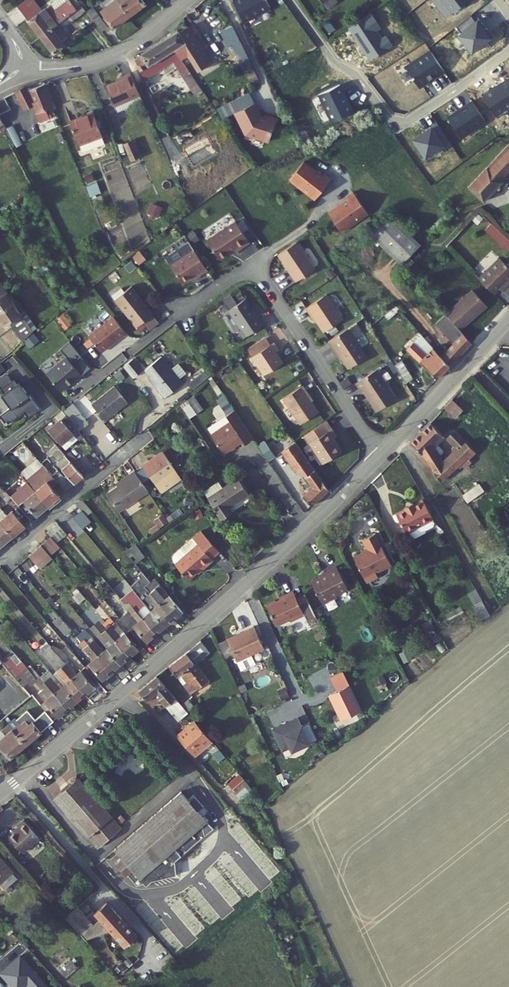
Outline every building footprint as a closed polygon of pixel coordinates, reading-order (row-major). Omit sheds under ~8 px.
[(40,11),(32,0),(24,0),(17,5),(27,20),(40,11)] [(74,6),(82,0),(37,0),(53,21),(71,8),(74,6)] [(91,0),(82,0),(74,6),(77,10),(91,0)] [(96,4),(111,24),(117,19),(102,0),(101,0),(96,4)] [(140,4),(137,0),(111,0),(122,16),(140,4)] [(252,11),(276,0),(247,0),(252,11)] [(323,12),(332,5),(329,0),(315,0),(323,12)] [(454,15),(473,0),(441,0),(454,15)] [(78,18),(71,8),(53,21),(64,35),(75,27),(73,23),(78,18)] [(394,49),(372,14),(348,29),(370,64),(394,49)] [(476,23),(472,16),(456,28),(461,33),(459,36),(472,55),(494,40),(479,19),(476,23)] [(221,61),(199,20),(190,25),(187,20),(176,26),(186,42),(192,39),(208,68),(221,61)] [(240,72),(252,67),(233,25),(222,30),(240,72)] [(152,45),(143,50),(149,61),(186,42),(176,26),(150,41),(152,45)] [(261,56),(249,32),(240,36),(252,61),(261,56)] [(445,73),(430,51),(406,67),(421,89),(445,73)] [(134,68),(126,72),(127,74),(109,82),(118,101),(121,107),(141,98),(139,92),(143,90),(134,68)] [(60,101),(50,79),(34,86),(33,85),(21,90),(30,114),(39,111),(44,125),(57,120),(51,105),(60,101)] [(484,95),(498,117),(508,110),(508,79),(484,95)] [(353,114),(338,85),(317,96),(332,125),(353,114)] [(14,93),(4,97),(9,108),(14,106),(11,99),(16,97),(14,93)] [(153,93),(146,96),(152,110),(159,107),(153,93)] [(270,107),(263,93),(244,103),(254,125),(277,133),(281,122),(283,122),(287,110),(273,106),(273,108),(270,107)] [(487,124),(472,103),(448,119),(463,140),(487,124)] [(107,130),(98,106),(74,114),(83,139),(84,139),(87,146),(109,138),(106,130),(107,130)] [(14,142),(7,128),(0,132),(7,145),(14,142)] [(446,148),(433,128),(413,141),(426,161),(446,148)] [(135,135),(127,138),(134,156),(142,153),(135,135)] [(313,152),(297,169),(321,191),(339,172),(332,166),(330,168),(313,152)] [(479,184),(490,195),(508,177),(508,154),(479,184)] [(336,202),(347,222),(376,205),(363,183),(355,188),(356,190),(336,202)] [(149,215),(159,216),(160,206),(150,205),(149,215)] [(396,206),(378,220),(406,255),(427,239),(408,214),(396,206)] [(236,251),(244,245),(231,225),(202,244),(214,262),(234,248),(236,251)] [(313,270),(296,242),(278,253),(295,281),(313,270)] [(482,264),(498,279),(505,271),(508,274),(508,273),(508,250),(502,243),(482,264)] [(202,273),(184,245),(160,260),(178,287),(191,278),(192,280),(202,273)] [(476,275),(451,301),(465,315),(491,290),(476,275)] [(344,312),(330,285),(309,298),(314,305),(315,304),(327,323),(344,312)] [(142,311),(125,290),(109,303),(131,330),(137,326),(137,325),(147,318),(148,317),(143,310),(142,311)] [(234,306),(240,302),(234,294),(228,297),(234,306)] [(8,307),(1,297),(0,295),(0,313),(8,307)] [(8,307),(12,305),(5,295),(1,297),(8,307)] [(232,307),(225,297),(217,303),(223,313),(232,307)] [(459,328),(446,341),(457,352),(479,329),(465,315),(451,301),(449,299),(439,308),(459,328)] [(238,341),(258,328),(240,302),(234,306),(223,313),(228,319),(225,321),(225,322),(228,327),(230,327),(232,326),(236,332),(234,334),(238,341)] [(8,307),(28,335),(32,331),(13,304),(12,305),(8,307)] [(28,335),(8,307),(0,313),(0,327),(4,325),(17,344),(28,335)] [(60,332),(66,327),(58,317),(52,322),(60,332)] [(144,333),(154,326),(147,318),(137,325),(144,333)] [(96,355),(121,336),(109,320),(84,339),(85,342),(95,353),(96,355)] [(366,350),(349,321),(331,332),(335,340),(336,339),(350,360),(366,350)] [(425,322),(419,328),(426,335),(432,329),(425,322)] [(137,326),(131,330),(135,334),(140,330),(137,326)] [(419,328),(412,335),(444,365),(457,352),(446,341),(432,329),(426,335),(419,328)] [(265,347),(260,339),(241,352),(247,360),(265,347)] [(88,358),(95,353),(85,342),(79,347),(88,358)] [(403,342),(394,348),(406,365),(414,360),(403,342)] [(77,359),(65,344),(55,352),(62,360),(42,377),(56,394),(76,378),(67,367),(77,359)] [(274,353),(269,345),(265,347),(247,360),(259,378),(278,365),(271,355),(274,353)] [(86,371),(77,359),(67,367),(76,378),(77,379),(86,371)] [(159,401),(178,386),(156,359),(140,373),(145,379),(143,381),(159,401)] [(138,373),(128,362),(120,369),(129,380),(138,373)] [(403,363),(397,366),(404,381),(411,377),(403,363)] [(387,388),(374,365),(357,375),(363,384),(365,383),(378,404),(389,396),(387,388)] [(193,388),(209,377),(204,371),(189,382),(193,388)] [(462,378),(461,381),(470,391),(473,388),(462,378)] [(461,381),(454,387),(465,397),(470,391),(461,381)] [(1,429),(19,416),(23,421),(34,413),(24,399),(22,401),(18,395),(20,393),(14,385),(12,387),(9,383),(0,389),(0,404),(5,411),(0,415),(0,427),(1,429)] [(302,396),(298,388),(278,402),(295,427),(314,415),(301,396),(302,396)] [(87,407),(100,424),(123,406),(109,389),(87,407)] [(260,398),(264,395),(260,389),(256,391),(260,398)] [(220,398),(211,404),(221,418),(230,413),(220,398)] [(453,415),(440,403),(421,424),(436,439),(451,465),(471,445),(475,449),(480,444),(478,441),(485,434),(463,410),(456,417),(468,430),(454,444),(443,426),(453,415)] [(74,435),(84,427),(68,407),(58,415),(61,419),(74,435)] [(177,411),(184,422),(191,417),(184,407),(177,411)] [(240,446),(248,441),(230,413),(221,418),(203,430),(207,437),(206,437),(219,456),(238,443),(240,446)] [(50,420),(54,425),(61,419),(58,415),(58,414),(50,420)] [(61,419),(54,425),(44,434),(56,447),(68,437),(73,442),(74,443),(78,440),(74,435),(61,419)] [(331,439),(321,424),(299,438),(318,466),(337,454),(328,441),(331,439)] [(68,437),(56,447),(61,453),(73,442),(68,437)] [(307,490),(298,500),(307,509),(324,493),(286,438),(272,448),(267,441),(254,449),(264,464),(277,455),(292,477),(296,474),(307,490)] [(36,466),(39,469),(53,485),(61,494),(79,480),(51,448),(45,453),(46,454),(44,456),(46,458),(48,456),(54,464),(52,466),(61,478),(58,480),(42,462),(36,466)] [(175,480),(158,456),(144,465),(144,466),(139,470),(153,491),(159,487),(161,490),(175,480)] [(22,484),(39,469),(36,466),(32,462),(15,476),(22,484)] [(53,485),(39,469),(22,484),(23,485),(29,492),(43,509),(55,499),(47,490),(53,485)] [(492,477),(487,470),(470,482),(475,488),(492,477)] [(119,486),(102,497),(114,515),(143,495),(130,474),(117,483),(119,486)] [(215,484),(199,495),(217,522),(227,515),(223,510),(243,497),(233,481),(219,490),(215,484)] [(29,492),(23,485),(5,500),(13,509),(19,504),(31,519),(43,509),(29,492)] [(81,519),(87,514),(77,502),(71,507),(76,513),(81,519)] [(401,512),(391,517),(401,535),(404,533),(407,540),(409,540),(420,535),(420,532),(418,526),(426,522),(428,521),(418,503),(409,508),(408,506),(400,510),(401,512)] [(188,515),(190,522),(197,519),(195,512),(188,515)] [(81,519),(76,513),(68,520),(77,532),(86,525),(81,519)] [(0,515),(0,530),(8,539),(20,529),(8,514),(2,518),(0,515)] [(164,515),(155,520),(159,527),(168,522),(164,515)] [(418,526),(420,532),(427,528),(428,525),(426,522),(418,526)] [(156,530),(154,526),(146,531),(149,535),(156,530)] [(59,539),(61,537),(52,527),(50,528),(59,539)] [(59,539),(50,528),(42,535),(51,545),(59,539)] [(207,561),(214,555),(196,534),(170,558),(168,561),(169,564),(171,566),(170,567),(183,582),(191,575),(195,572),(196,573),(208,563),(207,561)] [(370,575),(386,567),(371,536),(358,542),(364,553),(349,560),(361,585),(373,579),(370,575)] [(55,550),(46,540),(36,548),(45,559),(55,550)] [(24,558),(34,570),(46,560),(36,548),(24,558)] [(131,567),(140,560),(131,548),(120,555),(131,567)] [(343,592),(331,570),(314,579),(315,581),(307,585),(318,607),(332,600),(331,598),(343,592)] [(145,580),(149,586),(170,612),(179,605),(153,574),(145,580)] [(151,598),(146,602),(162,620),(170,612),(149,586),(144,590),(151,598)] [(122,595),(112,603),(125,618),(130,614),(146,634),(153,627),(132,601),(123,591),(120,593),(122,595)] [(286,624),(299,618),(302,626),(312,621),(300,597),(291,601),(288,594),(274,600),(275,603),(271,605),(270,603),(261,607),(271,628),(282,623),(286,624)] [(135,598),(132,601),(153,627),(162,620),(146,602),(142,606),(135,598)] [(478,604),(467,610),(475,624),(486,618),(478,604)] [(64,634),(70,630),(60,617),(54,622),(64,634)] [(113,617),(105,624),(127,649),(135,643),(113,617)] [(77,628),(80,632),(109,665),(119,656),(104,639),(98,644),(91,636),(94,634),(84,623),(77,628)] [(430,631),(425,623),(417,628),(421,636),(430,631)] [(108,636),(104,639),(119,656),(127,649),(105,624),(101,628),(108,636)] [(49,643),(58,638),(53,627),(43,632),(49,643)] [(259,652),(249,630),(236,636),(237,637),(223,643),(229,656),(236,673),(250,666),(246,658),(259,652)] [(91,651),(81,659),(93,672),(99,668),(102,672),(109,665),(80,632),(76,635),(91,651)] [(223,643),(222,642),(213,646),(220,660),(229,656),(223,643)] [(64,659),(51,643),(41,652),(53,668),(64,659)] [(196,644),(164,669),(185,697),(202,684),(190,668),(205,655),(196,644)] [(65,658),(61,662),(83,687),(92,680),(77,662),(72,667),(65,658)] [(35,669),(43,677),(65,702),(74,695),(59,678),(44,661),(35,669)] [(64,674),(59,678),(74,695),(83,687),(61,662),(57,665),(64,674)] [(47,689),(37,697),(52,714),(65,702),(43,677),(39,681),(47,689)] [(170,701),(151,679),(133,694),(147,710),(155,703),(160,709),(170,701)] [(381,686),(378,679),(369,682),(372,690),(373,689),(375,693),(382,690),(381,686)] [(27,688),(21,693),(30,703),(35,699),(27,688)] [(356,714),(344,688),(324,698),(336,723),(356,714)] [(290,689),(278,692),(280,700),(292,698),(290,689)] [(181,714),(170,701),(160,709),(172,724),(182,716),(180,715),(181,714)] [(189,709),(183,702),(177,708),(182,715),(189,709)] [(20,713),(9,721),(24,738),(39,725),(27,712),(22,716),(20,713)] [(0,736),(0,743),(8,752),(24,738),(9,721),(0,729),(0,735),(0,736)] [(287,754),(312,742),(304,725),(296,729),(293,721),(280,727),(280,728),(277,729),(277,728),(267,732),(277,754),(285,750),(287,754)] [(189,724),(174,737),(178,741),(176,742),(190,759),(207,744),(189,724)] [(214,752),(208,757),(214,765),(220,760),(214,752)] [(69,781),(49,798),(83,836),(85,835),(95,846),(118,825),(71,771),(65,777),(69,781)] [(234,777),(223,787),(231,797),(242,787),(234,777)] [(231,797),(235,803),(246,793),(242,787),(231,797)] [(177,789),(109,848),(117,857),(111,862),(121,873),(122,873),(132,884),(139,882),(142,885),(147,880),(171,874),(168,862),(201,833),(210,826),(194,808),(199,804),(191,794),(186,798),(177,789)] [(34,841),(18,823),(12,829),(15,832),(4,841),(17,856),(34,841)] [(12,881),(0,867),(0,891),(12,881)] [(59,898),(51,902),(54,908),(62,904),(59,898)] [(113,900),(104,908),(107,911),(116,903),(113,900)] [(106,934),(120,949),(132,939),(116,921),(125,913),(116,903),(107,911),(104,908),(102,905),(90,916),(95,922),(89,928),(73,911),(61,921),(81,943),(106,934)] [(4,938),(8,934),(4,930),(0,933),(0,934),(4,938)] [(66,963),(54,973),(59,979),(71,970),(66,963)]
